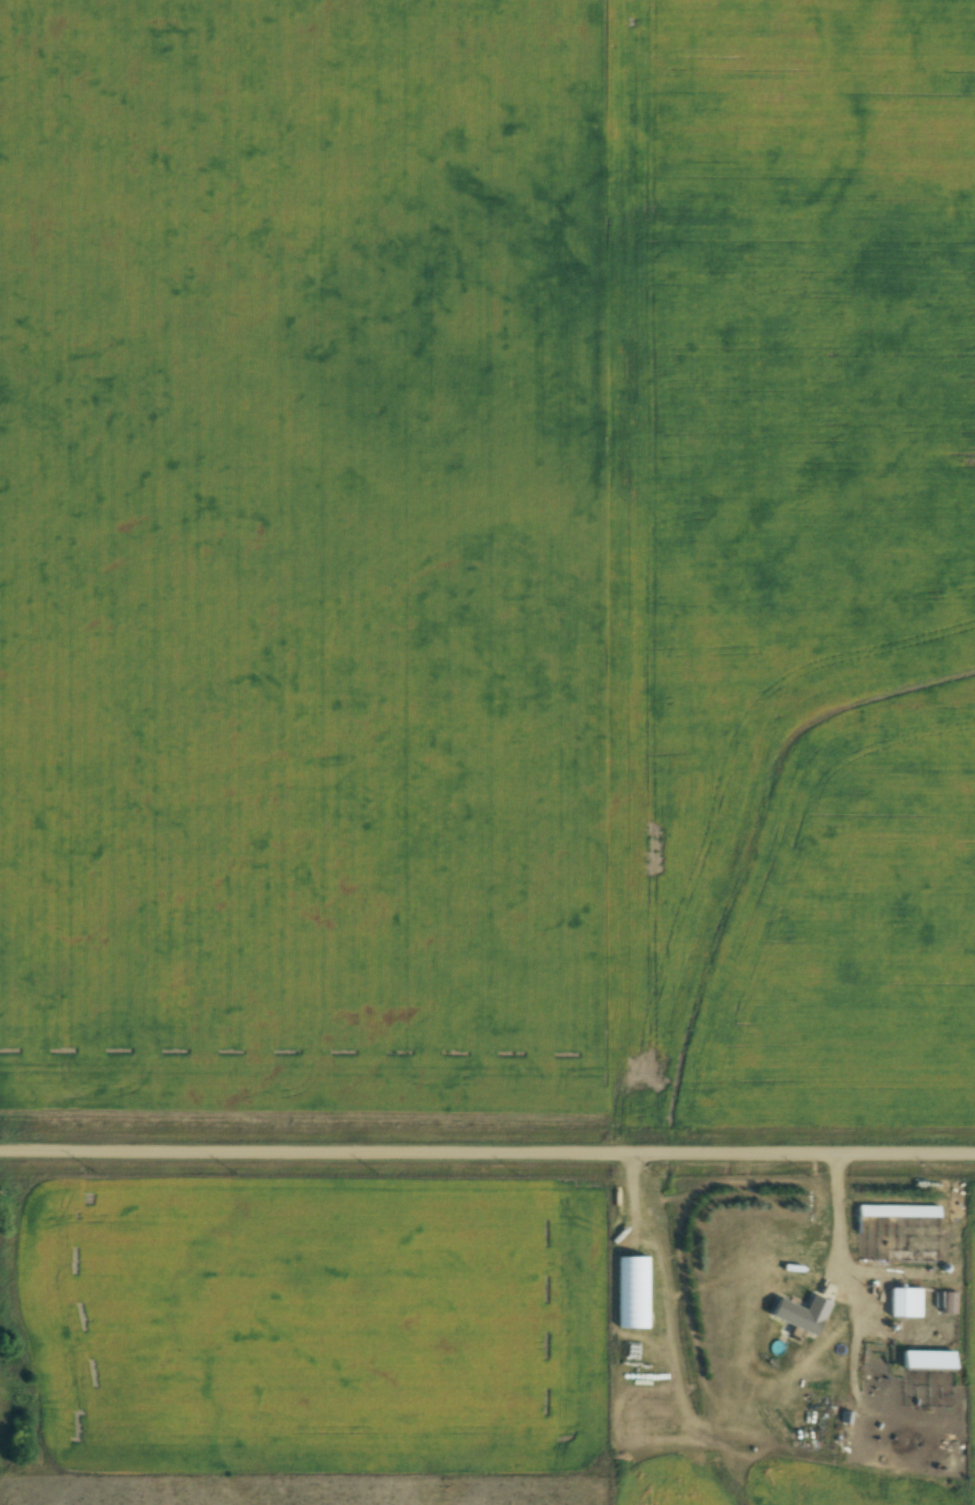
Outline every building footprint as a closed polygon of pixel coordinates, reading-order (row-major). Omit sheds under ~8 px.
[(913,1294),(891,1294),(891,1306),(913,1306),(913,1294)] [(773,1300),(765,1320),(813,1338),(826,1303),(808,1296),(802,1311),(773,1300)]
